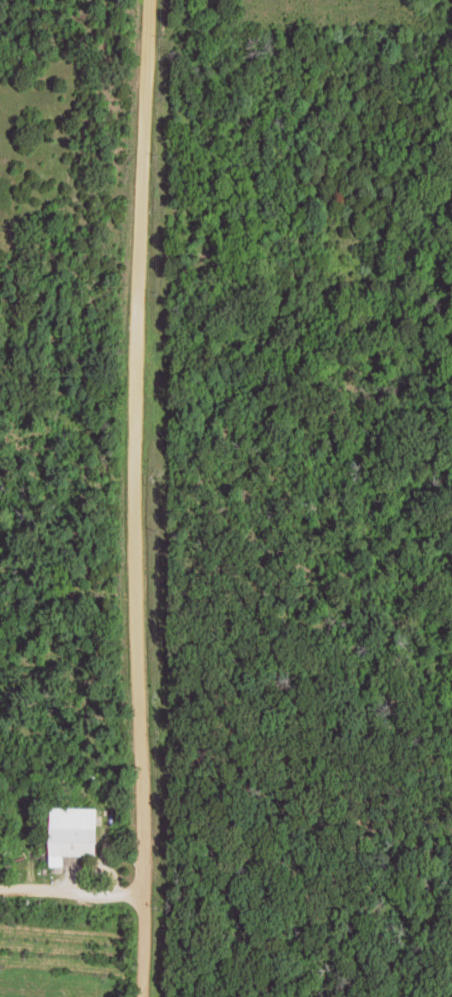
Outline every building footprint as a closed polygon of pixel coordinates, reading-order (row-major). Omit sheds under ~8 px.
[(97,808),(50,807),(49,867),(64,868),(64,855),(97,855),(97,808)]
